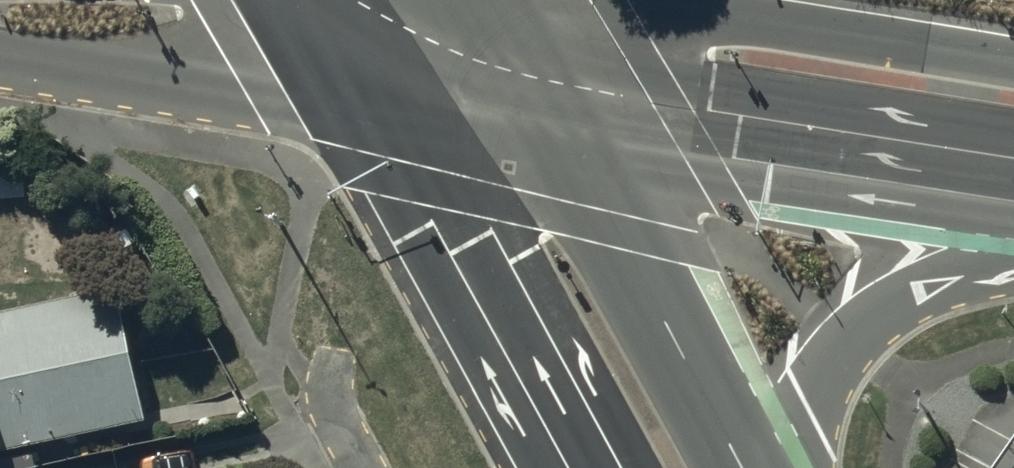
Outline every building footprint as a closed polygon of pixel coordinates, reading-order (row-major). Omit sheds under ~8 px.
[(142,414),(114,289),(0,314),(0,445),(142,414)]
